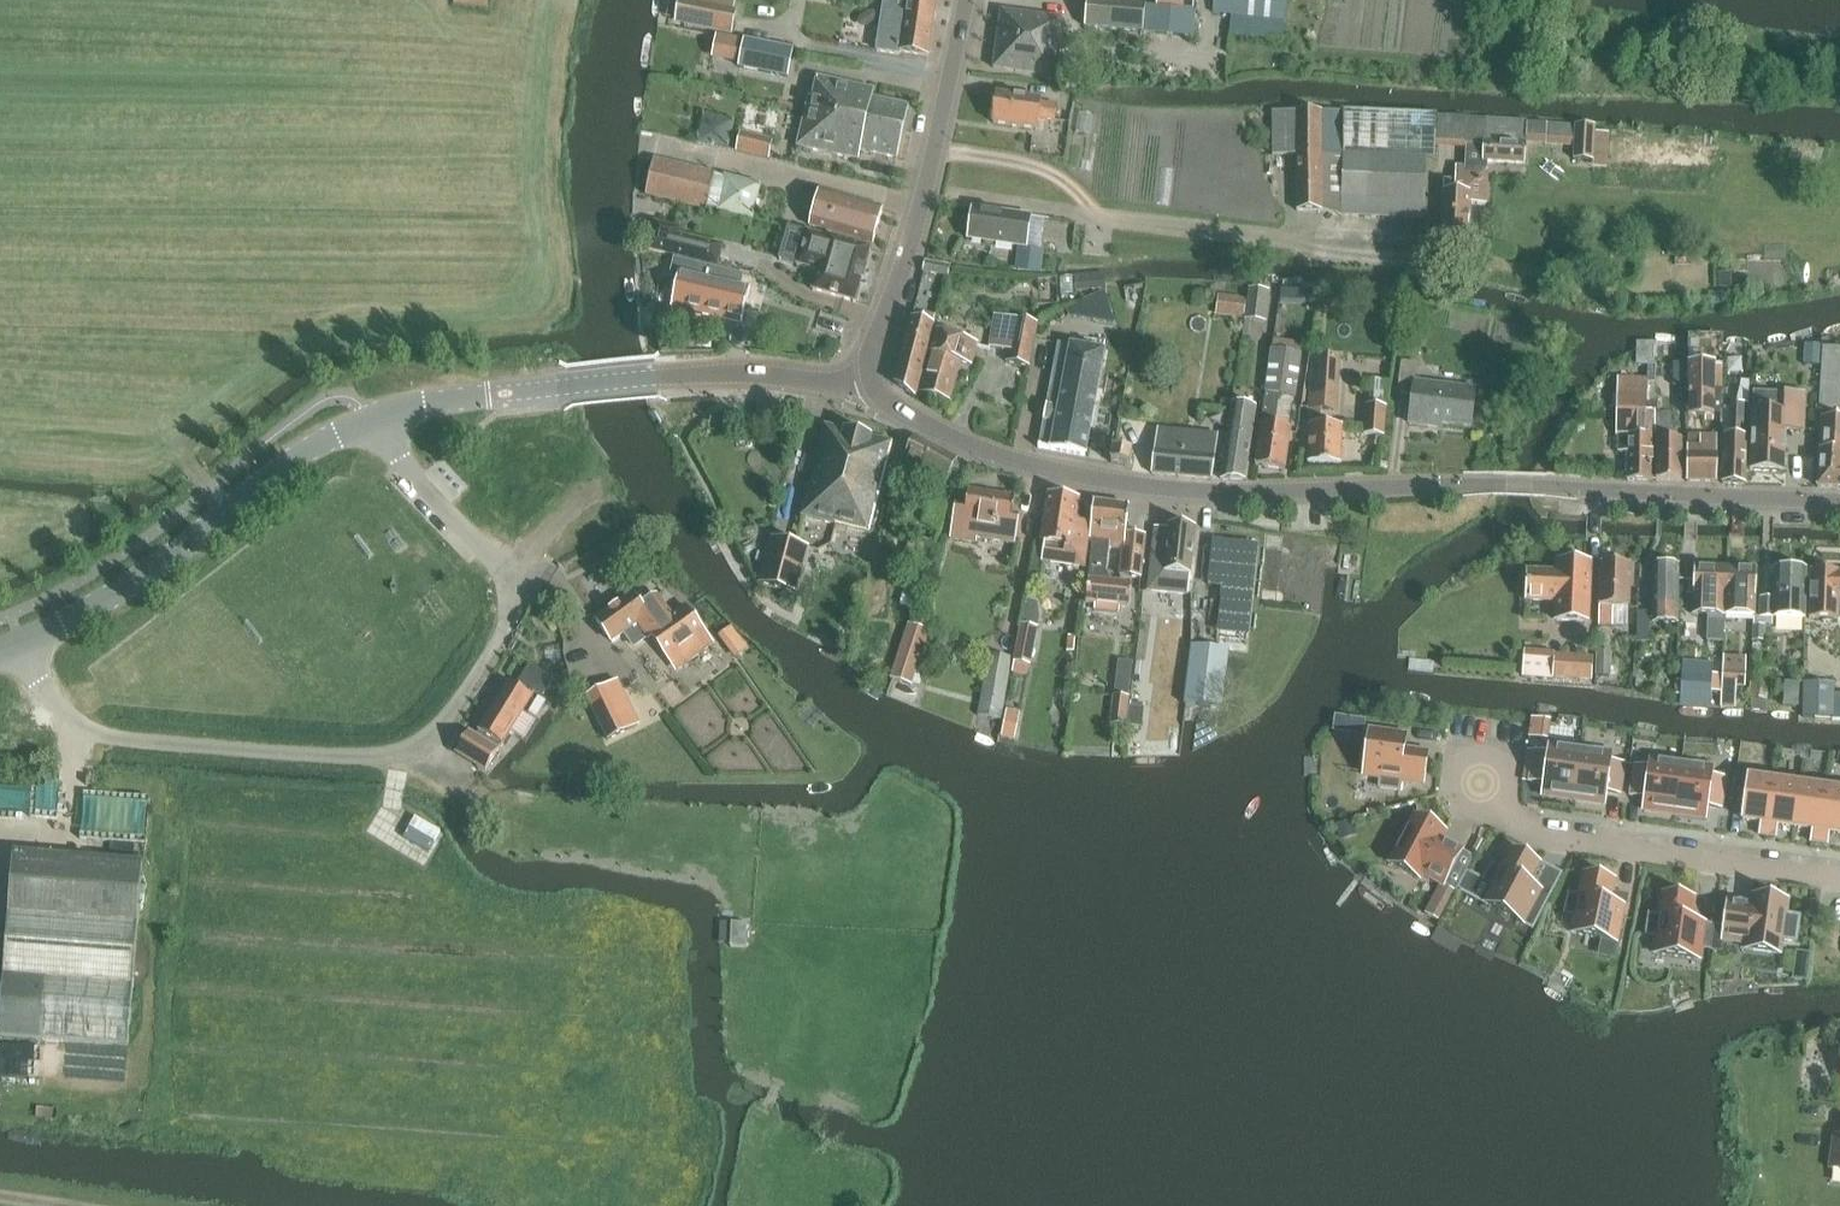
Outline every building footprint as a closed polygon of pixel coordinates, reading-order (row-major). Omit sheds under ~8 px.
[(719,33),(732,36),(737,10),(734,10),(735,1),(733,0),(690,0),(689,1),(681,0),(679,0),(675,25),(719,33)] [(928,56),(936,3),(914,0),(885,0),(877,51),(899,55),(900,52),(928,56)] [(1231,15),(1285,21),(1287,0),(1215,0),(1213,13),(1231,15)] [(1196,12),(1095,2),(1088,1),(1085,27),(1193,38),(1196,12)] [(1054,77),(1061,19),(1001,11),(993,68),(1054,77)] [(787,77),(788,72),(792,50),(745,41),(740,68),(787,77)] [(809,98),(806,113),(901,135),(907,109),(871,101),(873,92),(818,79),(813,99),(809,98)] [(1038,119),(1055,122),(1058,106),(1040,104),(1041,101),(997,95),(993,124),(1037,130),(1038,119)] [(1424,220),(1425,202),(1427,159),(1435,159),(1436,149),(1437,118),(1437,114),(1343,110),(1343,129),(1343,113),(1272,113),(1273,157),(1297,157),(1297,212),(1322,212),(1341,217),(1424,220)] [(797,148),(858,162),(860,152),(896,160),(901,135),(806,113),(797,148)] [(727,151),(734,122),(706,115),(699,144),(727,151)] [(1444,181),(1440,245),(1468,247),(1470,203),(1486,205),(1488,169),(1488,162),(1525,164),(1526,145),(1527,122),(1485,120),(1484,148),(1466,147),(1466,150),(1465,168),(1456,167),(1455,181),(1444,181)] [(1547,124),(1546,139),(1575,141),(1575,148),(1574,160),(1575,160),(1593,161),(1595,127),(1576,126),(1547,124)] [(739,132),(735,152),(768,159),(772,140),(739,132)] [(645,195),(706,208),(715,173),(653,160),(645,195)] [(724,177),(717,210),(755,217),(761,184),(724,177)] [(872,244),(883,209),(821,191),(810,226),(872,244)] [(973,208),(968,239),(1027,248),(1031,217),(973,208)] [(656,223),(649,250),(666,254),(718,266),(722,245),(681,236),(671,234),(673,227),(656,223)] [(865,271),(871,249),(828,236),(828,238),(807,232),(797,265),(818,271),(812,290),(855,303),(862,281),(863,281),(866,271),(865,271)] [(1023,248),(1019,270),(1037,273),(1041,251),(1023,248)] [(750,288),(697,276),(700,265),(664,257),(658,283),(687,289),(707,294),(702,314),(742,323),(750,288)] [(924,271),(947,276),(949,267),(926,262),(924,271)] [(1106,288),(1106,281),(1106,276),(1074,277),(1075,289),(1106,288)] [(1320,296),(1328,296),(1328,304),(1342,304),(1342,286),(1320,286),(1320,296)] [(1246,318),(1265,320),(1276,321),(1277,303),(1267,301),(1269,291),(1249,289),(1246,318)] [(1107,293),(1088,300),(1093,313),(1111,306),(1107,293)] [(1217,314),(1245,318),(1247,300),(1219,296),(1217,314)] [(1389,297),(1385,321),(1398,323),(1402,299),(1389,297)] [(1007,363),(1029,367),(1038,324),(995,315),(989,345),(1009,349),(1007,363)] [(915,398),(933,325),(911,319),(895,384),(915,398)] [(978,343),(938,332),(921,392),(950,400),(961,362),(971,365),(978,343)] [(1636,367),(1656,367),(1657,344),(1636,343),(1636,367)] [(1044,422),(1038,449),(1085,457),(1105,352),(1073,347),(1074,346),(1070,346),(1058,344),(1046,406),(1043,422),(1044,422)] [(1819,366),(1820,346),(1807,346),(1806,365),(1819,366)] [(1823,347),(1820,407),(1839,408),(1839,348),(1823,347)] [(1302,355),(1272,351),(1255,467),(1285,471),(1291,429),(1275,426),(1280,396),(1296,398),(1302,355)] [(1471,428),(1475,392),(1416,384),(1418,365),(1401,362),(1397,394),(1413,396),(1409,424),(1428,427),(1429,423),(1471,428)] [(1684,390),(1684,363),(1672,363),(1672,390),(1684,390)] [(1715,366),(1688,365),(1688,417),(1722,418),(1722,371),(1715,371),(1715,366)] [(1006,384),(1026,388),(1029,374),(1009,370),(1006,384)] [(1658,404),(1647,404),(1648,379),(1618,378),(1618,414),(1656,415),(1658,415),(1658,404)] [(1724,484),(1745,485),(1749,405),(1749,385),(1739,385),(1738,404),(1737,404),(1735,438),(1726,437),(1724,484)] [(1786,432),(1804,433),(1805,394),(1753,392),(1750,471),(1784,472),(1786,432)] [(1331,411),(1332,395),(1311,394),(1309,410),(1308,426),(1311,426),(1309,464),(1341,466),(1342,427),(1321,426),(1322,411),(1331,411)] [(1232,404),(1221,480),(1245,480),(1256,407),(1232,404)] [(1385,408),(1366,406),(1364,435),(1383,437),(1385,408)] [(1628,480),(1653,481),(1653,437),(1656,437),(1656,434),(1656,415),(1618,414),(1617,436),(1628,436),(1628,480)] [(1657,481),(1682,482),(1682,440),(1669,440),(1669,434),(1671,434),(1671,415),(1658,415),(1656,415),(1656,434),(1657,434),(1657,481)] [(1822,419),(1821,450),(1820,450),(1818,488),(1839,489),(1839,420),(1822,419)] [(802,517),(836,525),(859,435),(826,426),(802,517)] [(1126,429),(1125,447),(1142,449),(1144,430),(1126,429)] [(1219,436),(1158,430),(1151,474),(1212,479),(1219,436)] [(892,443),(859,435),(836,525),(869,533),(892,443)] [(1688,482),(1717,483),(1717,437),(1688,436),(1688,482)] [(1111,464),(1130,467),(1133,454),(1114,450),(1111,464)] [(1015,498),(968,491),(966,506),(955,504),(950,539),(977,543),(977,538),(1015,544),(1020,516),(1012,515),(1015,498)] [(1049,496),(1041,543),(1045,543),(1042,562),(1084,568),(1091,523),(1076,521),(1080,500),(1049,496)] [(1091,530),(1092,544),(1086,606),(1094,607),(1094,612),(1119,615),(1120,610),(1129,611),(1131,584),(1114,582),(1107,574),(1110,548),(1124,550),(1120,577),(1141,579),(1146,537),(1136,535),(1137,529),(1127,528),(1129,508),(1095,503),(1091,530)] [(1148,591),(1188,595),(1195,528),(1169,525),(1168,530),(1155,529),(1148,591)] [(764,560),(802,570),(808,547),(770,537),(764,560)] [(1246,637),(1256,546),(1249,545),(1213,541),(1210,541),(1205,586),(1219,588),(1214,633),(1246,637)] [(802,570),(764,560),(758,583),(796,592),(802,570)] [(1589,603),(1590,564),(1558,563),(1558,574),(1528,573),(1527,601),(1557,602),(1556,622),(1586,623),(1587,603),(1589,603)] [(1599,626),(1613,626),(1628,627),(1631,565),(1601,564),(1599,626)] [(1678,624),(1678,608),(1679,566),(1655,566),(1654,608),(1662,608),(1662,623),(1678,624)] [(1695,567),(1693,615),(1709,615),(1708,641),(1723,641),(1724,608),(1726,608),(1726,590),(1727,591),(1728,568),(1695,567)] [(1757,569),(1728,568),(1727,591),(1726,590),(1726,608),(1726,615),(1748,616),(1748,598),(1755,598),(1757,569)] [(1760,618),(1805,619),(1806,571),(1775,570),(1774,600),(1761,599),(1760,618)] [(1838,618),(1839,618),(1839,573),(1839,572),(1811,571),(1809,619),(1838,620),(1838,618)] [(612,643),(625,634),(634,647),(650,635),(668,659),(669,658),(678,670),(712,645),(703,633),(705,632),(686,607),(673,617),(657,596),(641,607),(632,595),(596,621),(612,643)] [(1637,643),(1650,643),(1649,612),(1636,612),(1637,643)] [(917,616),(914,626),(910,625),(893,680),(912,686),(929,631),(927,630),(930,620),(917,616)] [(1022,625),(1014,662),(1003,724),(1018,726),(1030,666),(1037,628),(1022,625)] [(1765,626),(1753,625),(1752,641),(1765,642),(1765,626)] [(1141,678),(1144,647),(1125,646),(1123,677),(1141,678)] [(1218,649),(1192,646),(1185,705),(1211,708),(1218,649)] [(1611,652),(1596,652),(1596,677),(1611,678),(1611,652)] [(978,717),(1001,721),(1012,658),(989,655),(978,717)] [(1593,658),(1554,655),(1553,679),(1591,682),(1593,658)] [(530,666),(517,688),(509,683),(480,731),(503,745),(535,693),(543,698),(554,681),(530,666)] [(1746,670),(1723,669),(1722,686),(1745,687),(1746,670)] [(1750,700),(1766,701),(1768,673),(1752,672),(1750,700)] [(1683,680),(1682,697),(1710,698),(1711,675),(1701,674),(1700,681),(1683,680)] [(736,720),(722,682),(692,692),(705,731),(736,720)] [(1833,718),(1839,719),(1839,694),(1833,694),(1834,684),(1804,683),(1803,718),(1818,718),(1833,718)] [(607,686),(587,697),(608,740),(629,730),(607,686)] [(1126,728),(1129,698),(1129,697),(1114,695),(1110,724),(1126,728)] [(758,709),(767,728),(787,718),(778,699),(758,709)] [(1342,715),(1364,719),(1367,706),(1344,702),(1342,715)] [(1144,709),(1130,707),(1128,726),(1142,728),(1144,709)] [(1406,735),(1369,730),(1363,776),(1381,778),(1379,788),(1399,791),(1401,781),(1424,784),(1428,753),(1403,749),(1405,738),(1406,738),(1406,735)] [(499,751),(476,737),(469,733),(457,753),(487,772),(499,751)] [(1549,745),(1548,754),(1534,752),(1529,782),(1544,784),(1542,796),(1573,800),(1580,749),(1549,745)] [(1573,800),(1605,804),(1606,793),(1620,795),(1625,764),(1611,762),(1612,753),(1580,749),(1573,800)] [(1631,796),(1645,798),(1643,810),(1674,814),(1682,763),(1650,759),(1649,767),(1635,766),(1631,796)] [(1713,767),(1682,763),(1674,814),(1706,819),(1707,807),(1722,809),(1726,778),(1712,776),(1713,767)] [(1768,836),(1769,824),(1775,782),(1748,778),(1742,821),(1761,823),(1759,835),(1768,836)] [(1778,825),(1795,828),(1801,785),(1775,782),(1769,824),(1768,836),(1776,837),(1778,825)] [(1819,843),(1821,832),(1827,789),(1801,785),(1795,828),(1813,830),(1811,842),(1819,843)] [(1839,834),(1839,791),(1827,789),(1821,832),(1819,843),(1827,845),(1829,833),(1839,834)] [(402,828),(425,844),(436,828),(412,812),(402,828)] [(1415,815),(1389,863),(1420,880),(1423,874),(1440,884),(1425,913),(1438,921),(1454,891),(1444,886),(1463,850),(1447,841),(1445,844),(1441,841),(1446,831),(1415,815)] [(1524,924),(1542,891),(1539,890),(1539,891),(1528,885),(1540,863),(1512,848),(1501,869),(1492,864),(1483,882),(1492,887),(1484,902),(1524,924)] [(4,975),(0,1024),(0,1038),(128,1047),(132,986),(133,986),(143,863),(13,853),(4,975)] [(1572,933),(1617,943),(1624,906),(1622,905),(1622,907),(1610,904),(1615,880),(1584,873),(1579,896),(1569,894),(1565,914),(1575,916),(1572,933)] [(1700,960),(1705,923),(1703,923),(1703,924),(1691,923),(1694,897),(1663,893),(1660,916),(1650,915),(1647,935),(1657,936),(1654,954),(1700,960)] [(1797,942),(1800,916),(1786,914),(1788,900),(1753,895),(1751,906),(1746,905),(1746,903),(1728,900),(1722,940),(1746,943),(1745,949),(1780,954),(1783,940),(1797,942)] [(731,923),(731,948),(745,949),(747,924),(731,923)] [(1804,1187),(1839,1192),(1839,1135),(1836,1135),(1812,1131),(1804,1187)]
